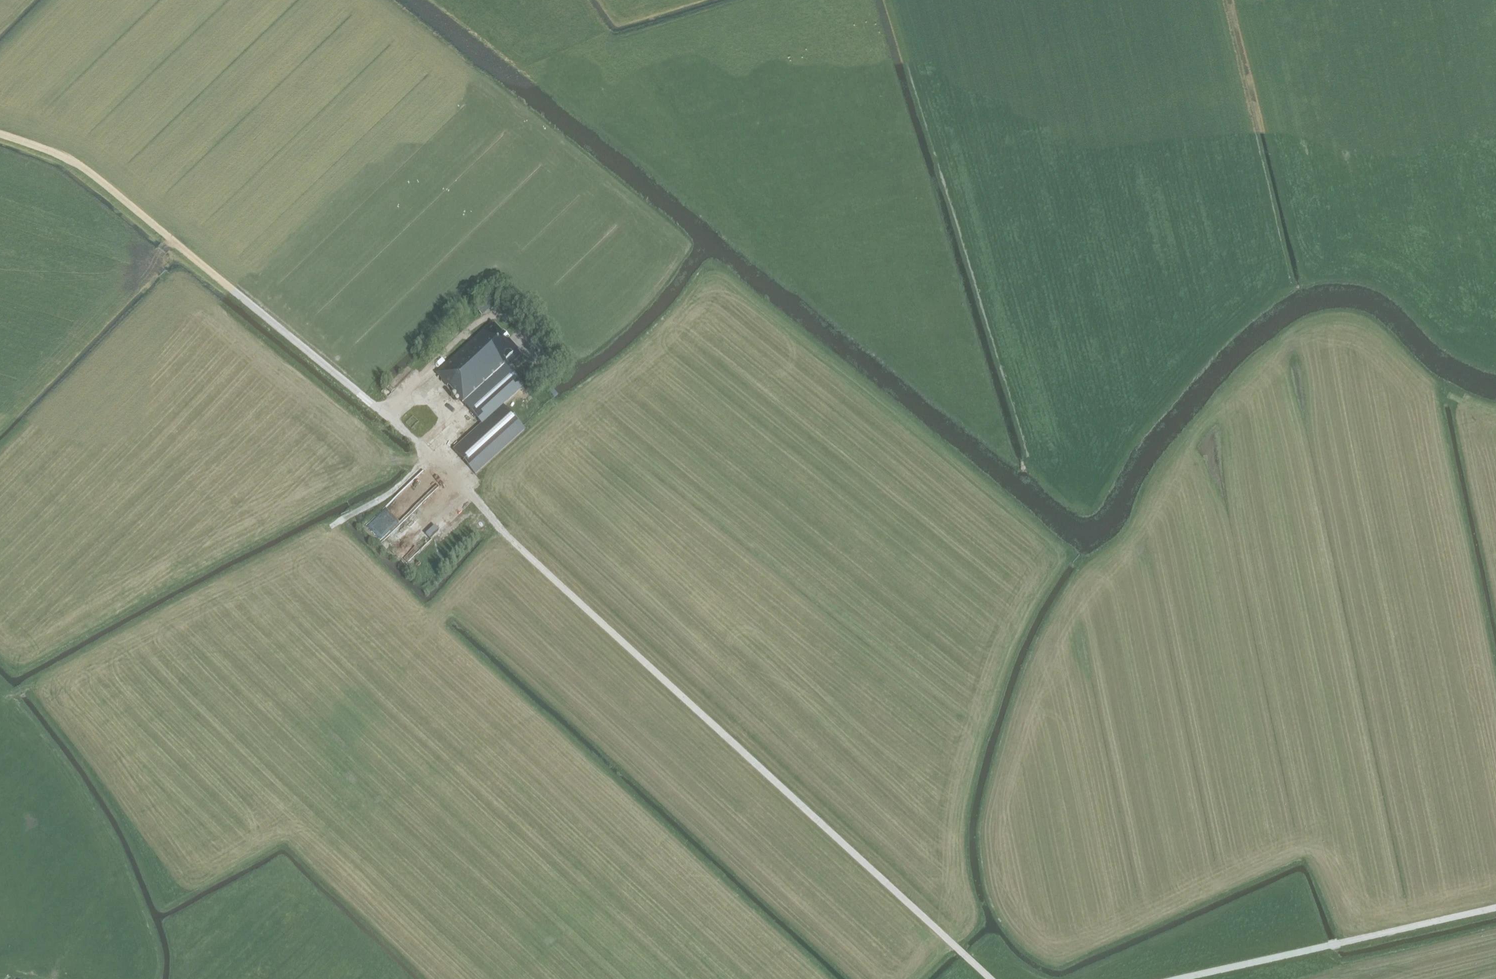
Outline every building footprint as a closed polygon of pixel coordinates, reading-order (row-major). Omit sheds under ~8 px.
[(491,297),(484,302),(490,310),(497,305),(491,297)] [(512,362),(521,354),(492,323),(463,348),(454,357),(450,361),(437,372),(444,380),(442,381),(475,416),(482,423),(453,449),(475,474),(525,429),(503,405),(523,386),(516,379),(506,368),(512,362)] [(384,546),(396,536),(391,529),(399,523),(386,506),(366,523),(381,541),(380,542),(384,546)]
